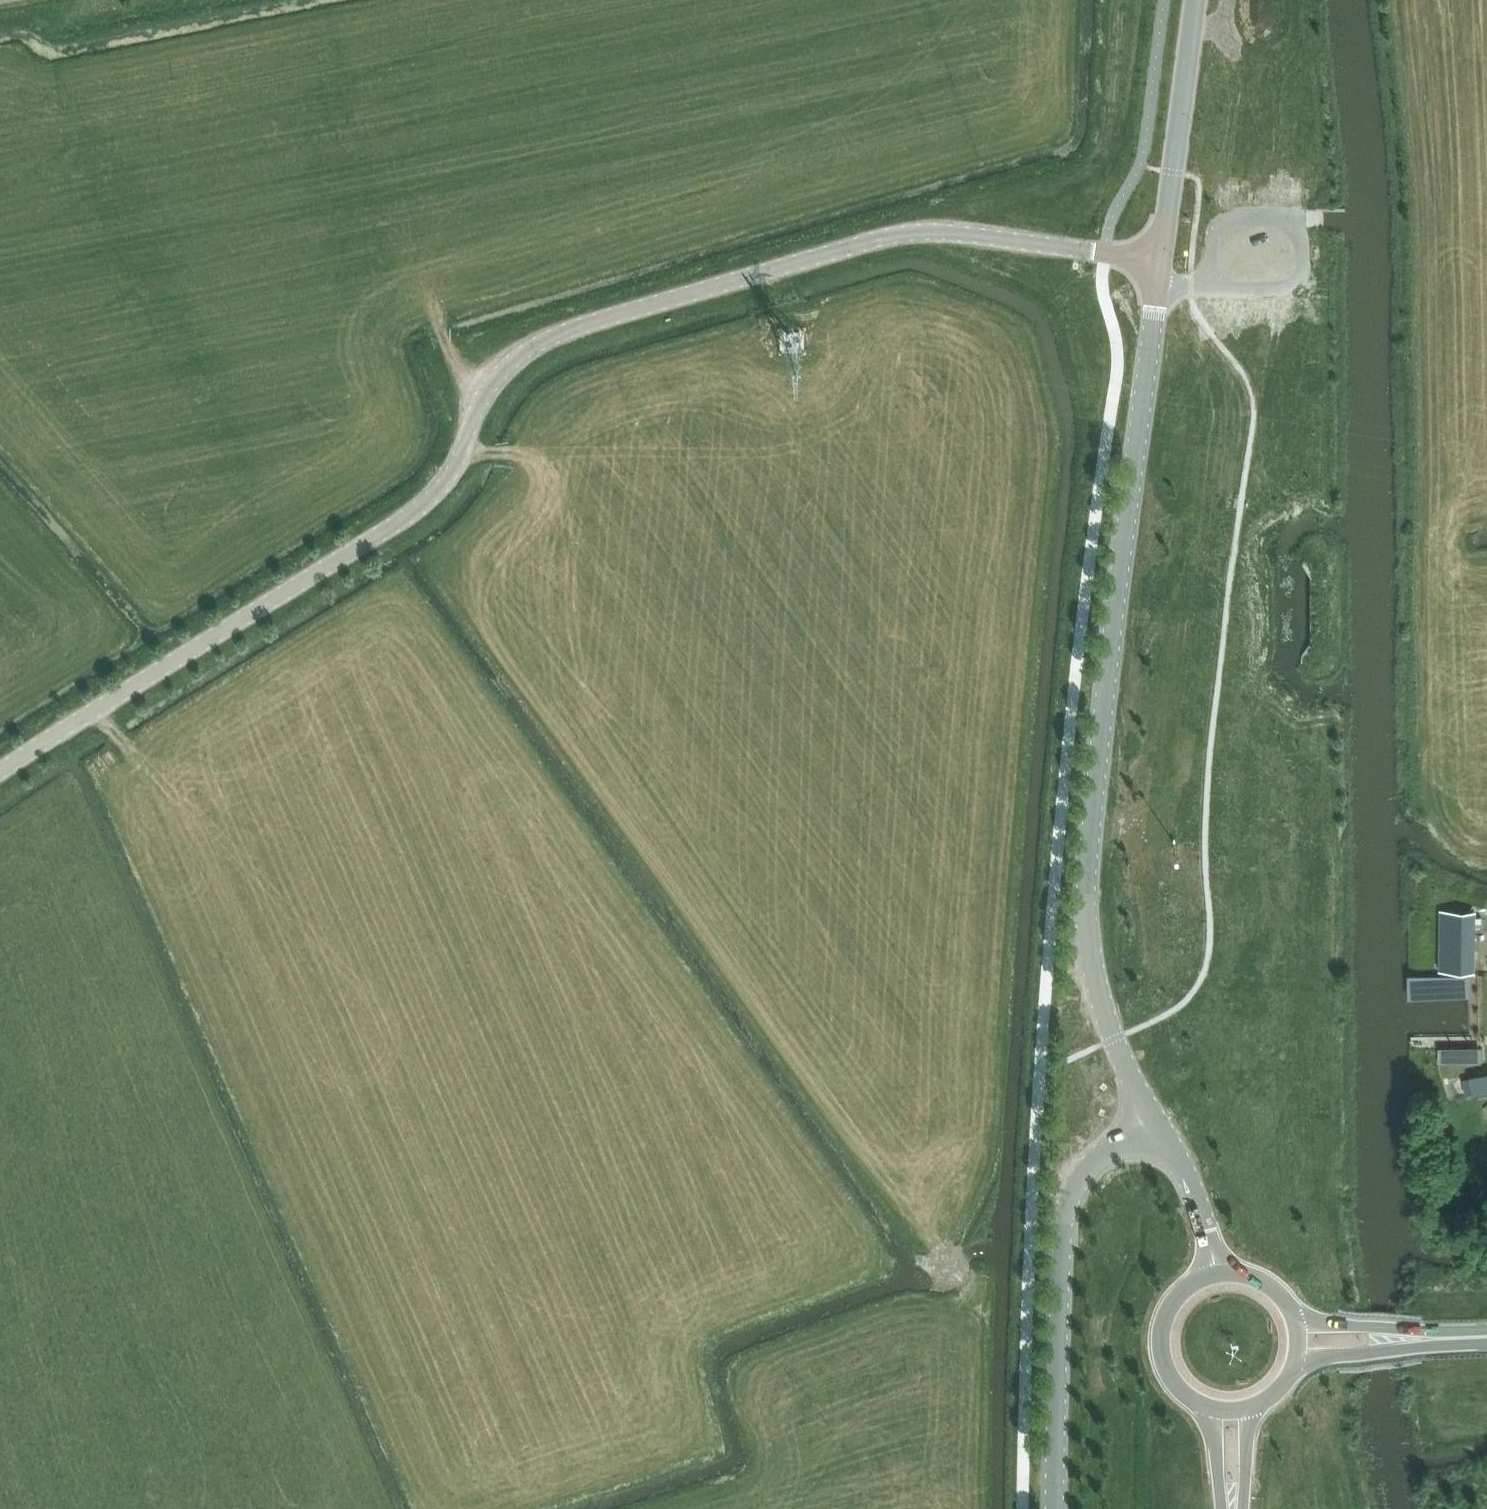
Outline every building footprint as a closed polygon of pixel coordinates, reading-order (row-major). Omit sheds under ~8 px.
[(1440,933),(1440,970),(1465,970),(1465,934),(1443,933),(1440,933)] [(1441,1060),(1484,1059),(1483,1041),(1441,1043),(1441,1060)] [(1469,1076),(1473,1095),(1486,1092),(1486,1072),(1469,1076)]
